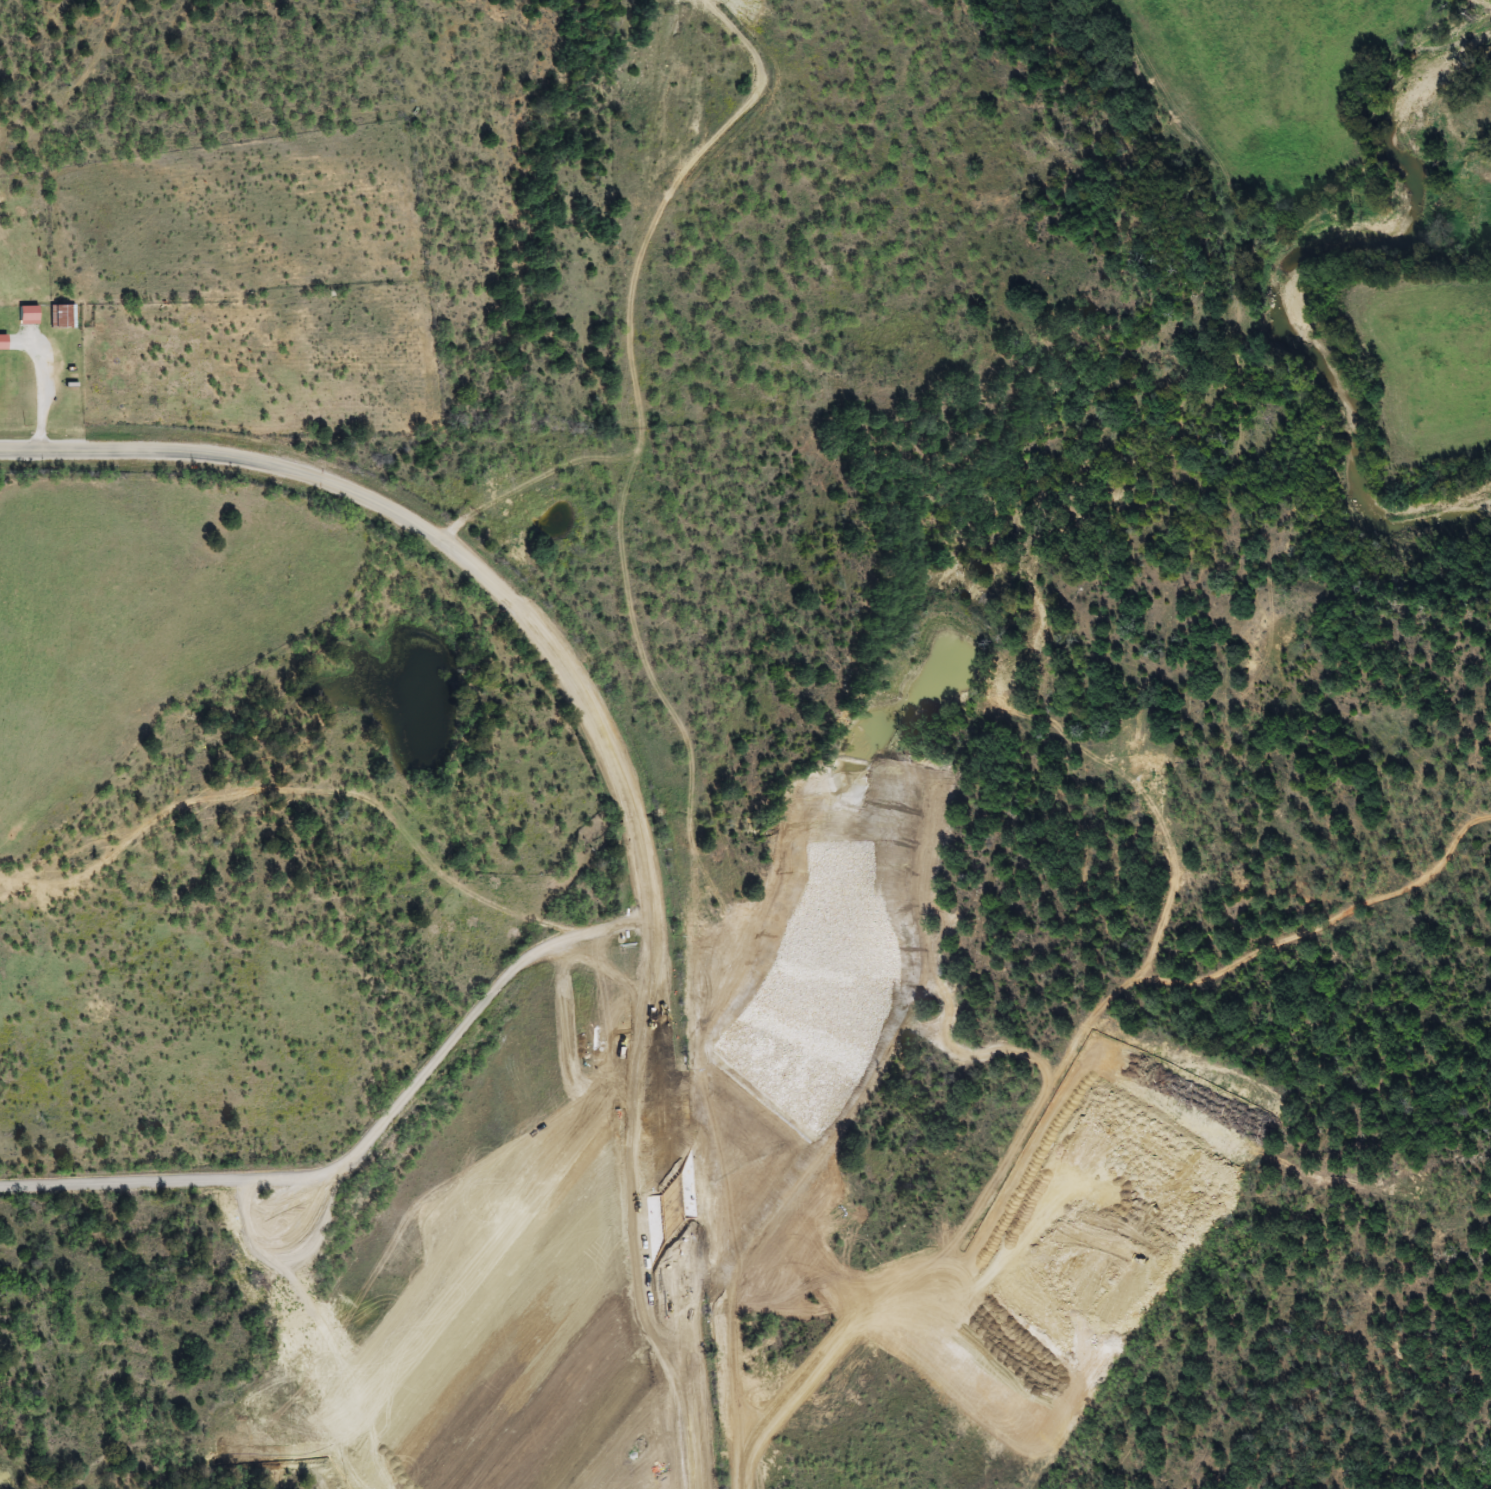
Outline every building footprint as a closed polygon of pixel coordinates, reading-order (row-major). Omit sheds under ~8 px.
[(42,306),(22,306),(22,325),(42,325),(42,306)] [(53,306),(53,329),(77,329),(77,306),(53,306)]
